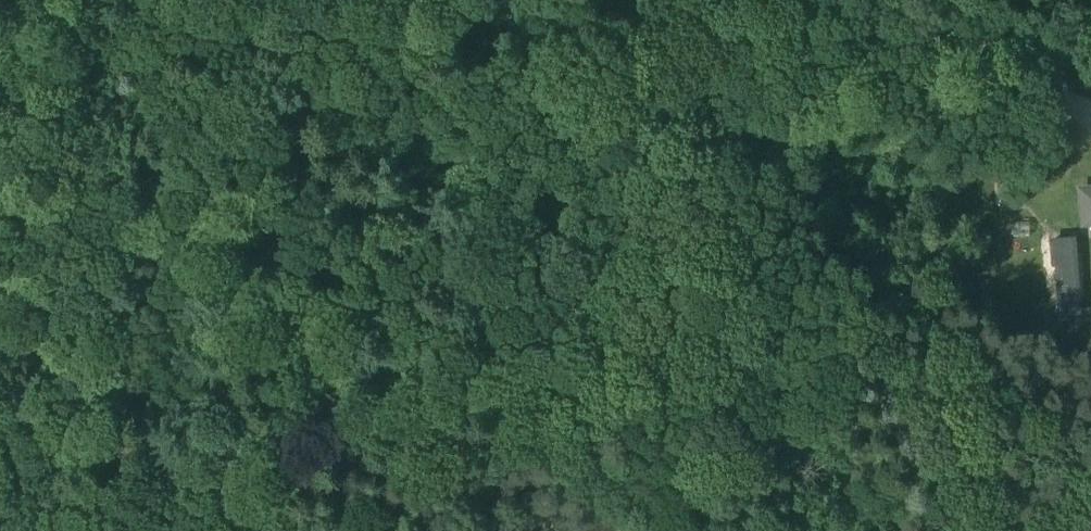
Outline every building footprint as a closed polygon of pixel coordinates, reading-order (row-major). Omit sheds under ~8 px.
[(1080,189),(1084,223),(1090,222),(1090,188),(1080,189)]
